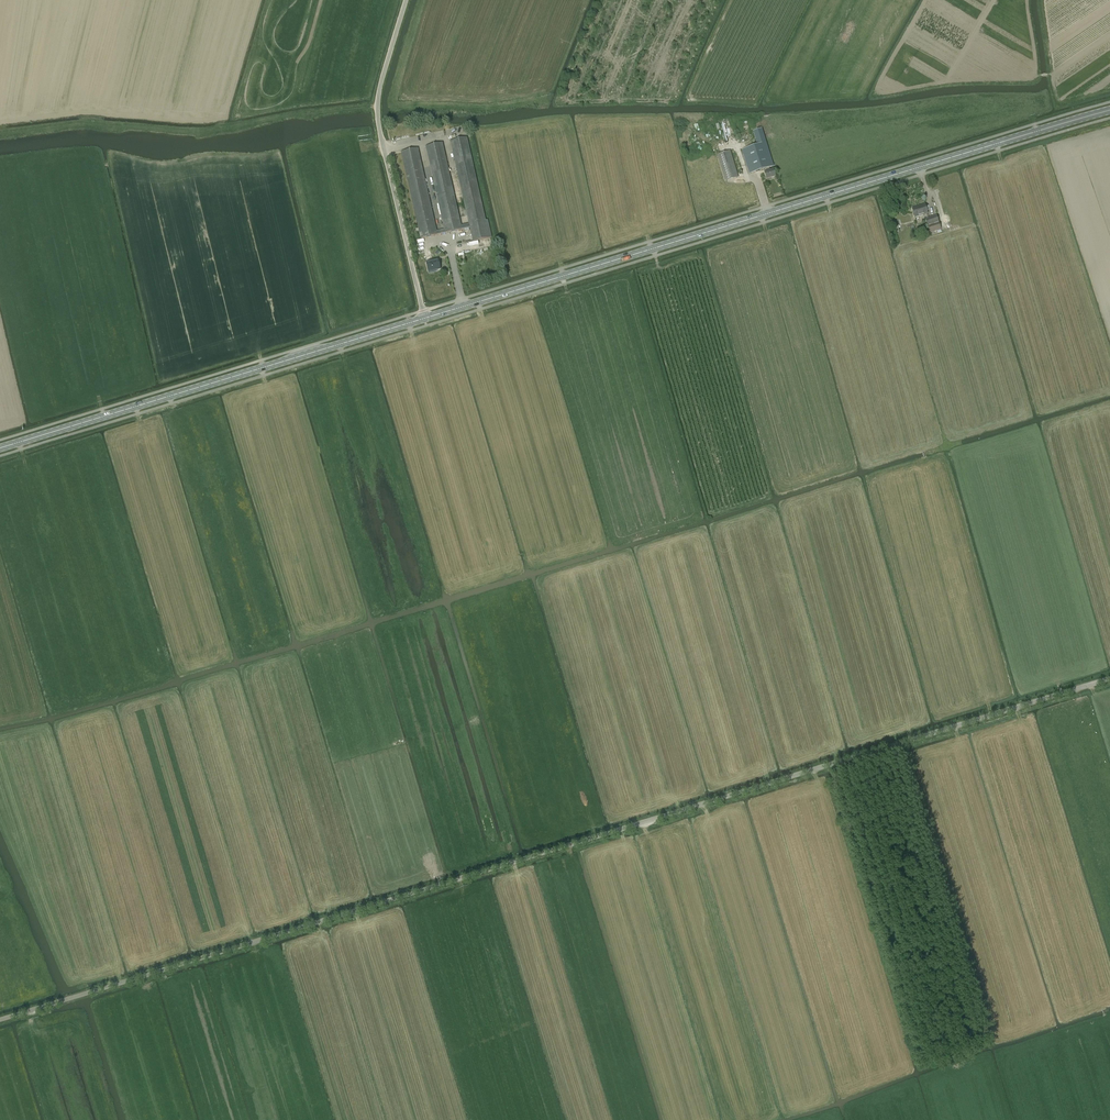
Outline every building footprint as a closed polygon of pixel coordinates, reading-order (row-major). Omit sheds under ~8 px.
[(767,180),(775,177),(773,170),(770,171),(769,168),(774,166),(762,128),(753,131),(757,145),(742,150),(749,174),(765,169),(766,172),(764,173),(767,180)] [(462,229),(466,229),(470,228),(473,242),(492,237),(488,220),(486,220),(467,137),(450,141),(469,224),(462,226),(443,143),(426,147),(444,230),(437,231),(418,148),(401,152),(420,239),(438,235),(445,233),(462,229)] [(693,153),(705,150),(704,146),(701,146),(700,144),(692,146),(693,153)] [(725,181),(738,177),(730,151),(717,155),(725,181)] [(925,204),(912,208),(915,218),(928,214),(925,204)] [(941,230),(937,215),(925,218),(929,233),(941,230)] [(441,270),(439,260),(426,262),(428,272),(441,270)] [(483,820),(485,828),(491,827),(489,819),(483,820)]
